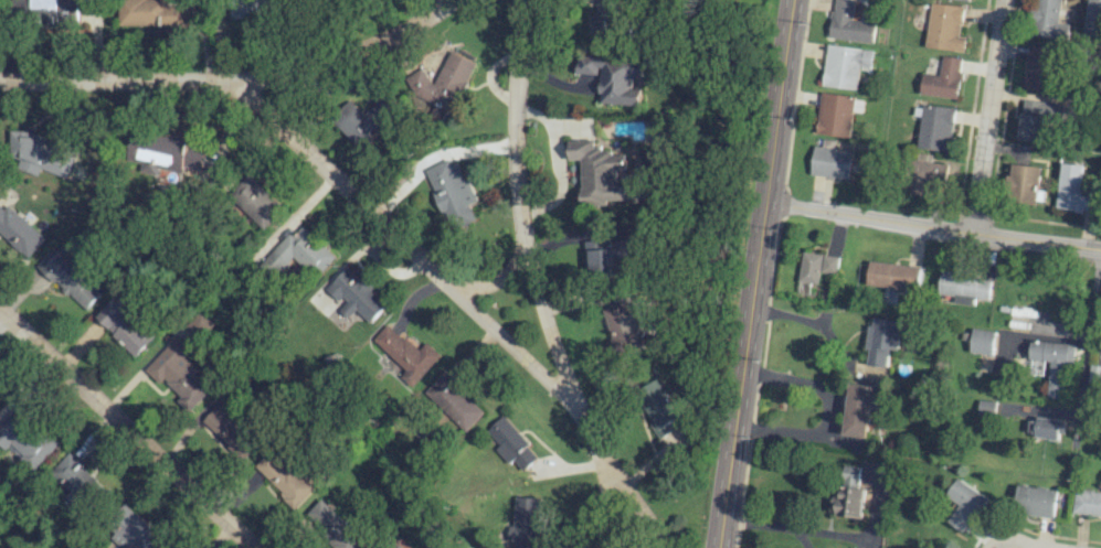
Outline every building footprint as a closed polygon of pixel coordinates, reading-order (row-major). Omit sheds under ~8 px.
[(33,25),(76,24),(76,0),(32,0),(33,25)] [(119,26),(187,24),(187,5),(167,6),(166,0),(118,0),(119,26)] [(274,15),(274,0),(234,0),(235,16),(274,15)] [(614,43),(618,0),(594,0),(591,41),(614,43)] [(875,22),(852,20),(854,0),(833,0),(829,39),(873,43),(875,22)] [(1033,35),(1066,39),(1070,7),(1062,6),(1063,0),(1037,0),(1033,35)] [(1086,36),(1100,36),(1100,0),(1087,0),(1086,36)] [(964,52),(966,36),(960,35),(964,6),(931,2),(926,47),(964,52)] [(857,89),(859,66),(871,67),(873,49),(827,45),(823,86),(857,89)] [(1025,89),(1052,91),(1054,48),(1027,46),(1025,89)] [(472,60),(447,51),(436,80),(412,72),(406,88),(415,91),(411,101),(426,106),(427,103),(452,112),(472,60)] [(962,57),(942,56),(940,75),(923,74),(921,95),(959,98),(962,57)] [(640,106),(641,89),(631,88),(632,76),(641,76),(642,62),(578,57),(577,73),(600,75),(598,103),(640,106)] [(850,137),(853,112),(863,113),(864,98),(820,93),(816,134),(850,137)] [(360,150),(399,110),(382,94),(363,114),(348,99),(329,120),(360,150)] [(1018,139),(1041,142),(1044,119),(1060,121),(1062,103),(1022,99),(1018,139)] [(956,108),(924,103),(917,147),(949,152),(956,108)] [(9,155),(19,159),(19,168),(37,176),(40,168),(52,173),(57,173),(62,159),(62,144),(43,137),(42,137),(28,131),(10,131),(9,155)] [(135,168),(208,175),(211,145),(139,137),(135,168)] [(810,174),(849,180),(853,151),(831,147),(832,140),(823,139),(822,147),(814,145),(810,174)] [(583,208),(606,207),(606,200),(642,199),(641,181),(618,182),(617,170),(626,170),(625,151),(594,152),(594,140),(569,141),(569,160),(581,159),(583,208)] [(932,162),(933,155),(916,153),(912,193),(927,194),(928,188),(945,190),(948,164),(932,162)] [(473,204),(452,156),(423,169),(449,230),(475,219),(469,205),(473,204)] [(1079,190),(1083,165),(1062,163),(1056,207),(1097,212),(1099,193),(1079,190)] [(1040,165),(1011,165),(1011,200),(1043,200),(1043,191),(1039,191),(1040,165)] [(261,229),(282,207),(247,174),(226,195),(261,229)] [(27,258),(44,238),(7,204),(3,209),(0,207),(0,233),(27,258)] [(334,257),(301,225),(292,234),(289,231),(257,264),(272,278),(293,256),(316,277),(334,257)] [(586,241),(587,274),(620,273),(620,260),(626,260),(626,240),(586,241)] [(49,253),(37,265),(85,310),(106,288),(71,256),(70,258),(60,249),(53,256),(49,253)] [(798,282),(819,284),(821,272),(837,274),(839,256),(802,252),(798,282)] [(920,267),(870,260),(867,284),(916,291),(920,267)] [(337,310),(347,319),(355,310),(368,323),(386,306),(371,291),(372,290),(347,266),(325,288),(343,305),(337,310)] [(988,301),(991,278),(941,271),(937,296),(948,297),(947,302),(973,306),(974,299),(988,301)] [(136,357),(157,336),(116,296),(95,317),(136,357)] [(644,344),(629,300),(603,309),(618,353),(644,344)] [(897,350),(901,321),(872,317),(866,364),(887,367),(889,349),(897,350)] [(425,342),(417,351),(385,323),(369,341),(417,381),(440,355),(425,342)] [(995,331),(972,328),(969,352),(992,355),(995,331)] [(190,410),(214,385),(197,370),(199,368),(185,355),(191,349),(177,336),(146,369),(190,410)] [(1075,345),(1031,340),(1027,371),(1042,373),(1043,362),(1050,363),(1046,396),(1061,398),(1065,362),(1073,363),(1075,345)] [(1090,365),(1088,383),(1100,384),(1100,366),(1090,365)] [(465,431),(483,412),(453,384),(456,381),(444,369),(423,393),(465,431)] [(675,428),(671,421),(680,415),(654,377),(633,392),(653,421),(649,424),(659,439),(675,428)] [(843,434),(866,438),(873,386),(850,383),(843,434)] [(236,421),(241,416),(224,398),(200,422),(240,461),(258,443),(236,421)] [(8,443),(32,420),(18,406),(0,424),(0,434),(8,443)] [(539,456),(501,415),(486,430),(499,444),(495,448),(519,474),(539,456)] [(1062,420),(1029,418),(1027,437),(1061,440),(1062,420)] [(15,452),(34,470),(58,445),(38,427),(15,452)] [(285,469),(267,452),(253,466),(296,507),(313,489),(289,465),(285,469)] [(69,492),(65,496),(77,508),(101,485),(70,453),(50,472),(69,492)] [(861,519),(865,489),(857,487),(860,468),(843,465),(835,515),(861,519)] [(949,521),(966,532),(989,498),(958,478),(947,496),(960,504),(949,521)] [(1054,517),(1057,489),(1017,484),(1014,513),(1054,517)] [(1074,491),(1073,515),(1100,515),(1100,492),(1074,491)] [(514,496),(512,527),(507,526),(506,547),(538,547),(541,498),(514,496)] [(365,538),(319,499),(302,518),(337,547),(357,547),(365,538)] [(129,509),(107,534),(123,547),(162,547),(163,547),(153,538),(157,534),(129,509)]
